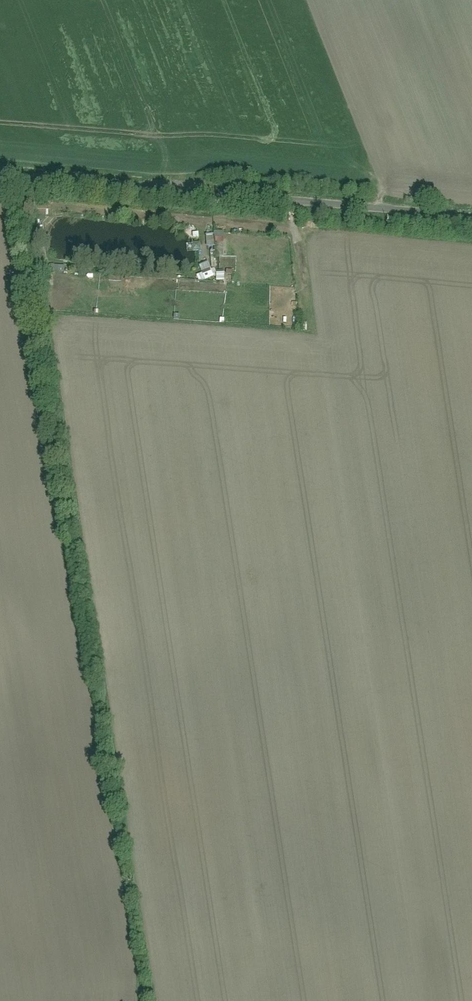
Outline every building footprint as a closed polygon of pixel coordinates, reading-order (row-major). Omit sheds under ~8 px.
[(201,266),(206,276),(214,272),(209,262),(201,266)]
